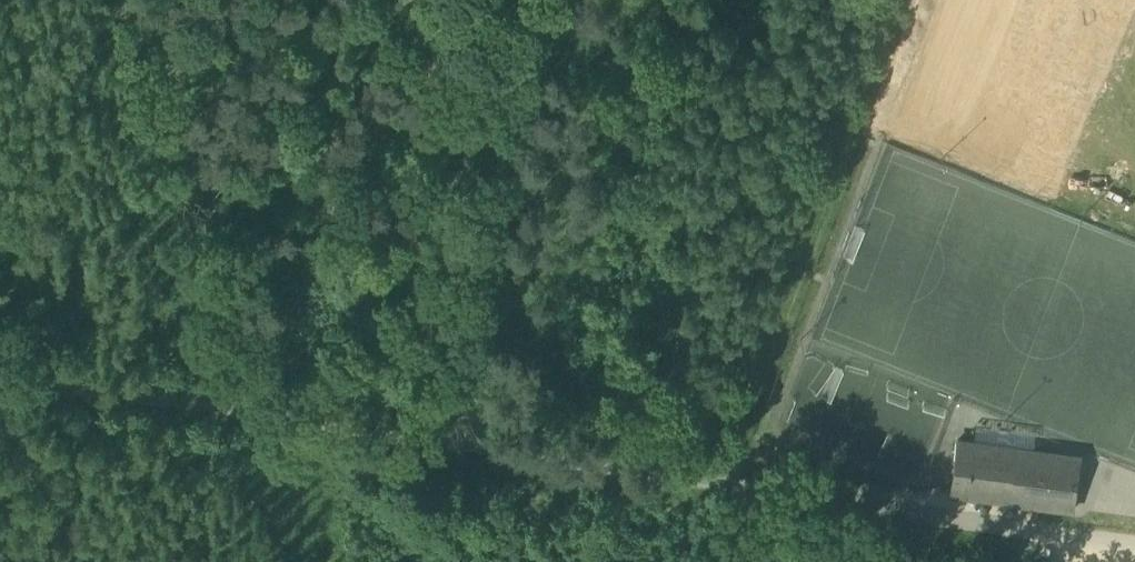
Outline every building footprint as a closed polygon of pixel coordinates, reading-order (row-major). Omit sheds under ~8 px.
[(975,423),(973,441),(1034,448),(1037,431),(975,423)] [(950,492),(1074,507),(1079,473),(1048,469),(1050,450),(1034,448),(973,441),(957,438),(950,492)] [(1081,454),(1050,450),(1048,469),(1079,473),(1081,454)]
